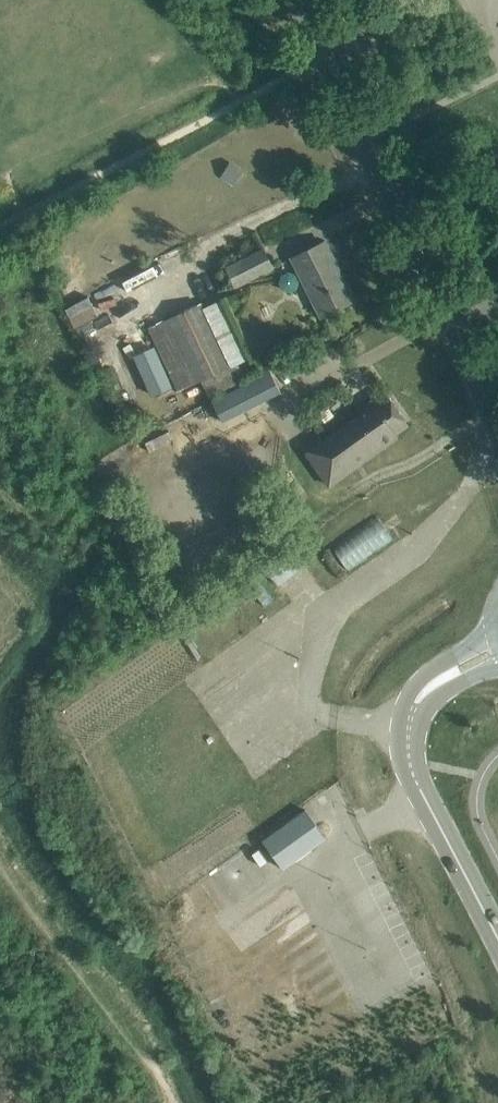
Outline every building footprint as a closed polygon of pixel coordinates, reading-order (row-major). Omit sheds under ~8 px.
[(292,257),(321,315),(354,299),(325,241),(292,257)] [(236,285),(273,266),(264,249),(227,267),(236,285)] [(89,332),(114,320),(105,301),(80,313),(89,332)] [(172,316),(147,328),(178,392),(202,381),(231,367),(228,362),(203,307),(200,302),(172,316)] [(215,396),(225,416),(284,388),(274,367),(215,396)] [(359,413),(383,447),(398,436),(395,433),(409,423),(388,393),(359,413)] [(329,485),(383,447),(359,413),(306,452),(329,485)] [(331,545),(348,570),(393,539),(376,514),(331,545)] [(272,578),(300,557),(292,547),(264,568),(272,578)] [(284,868),(326,837),(306,809),(263,839),(284,868)]
